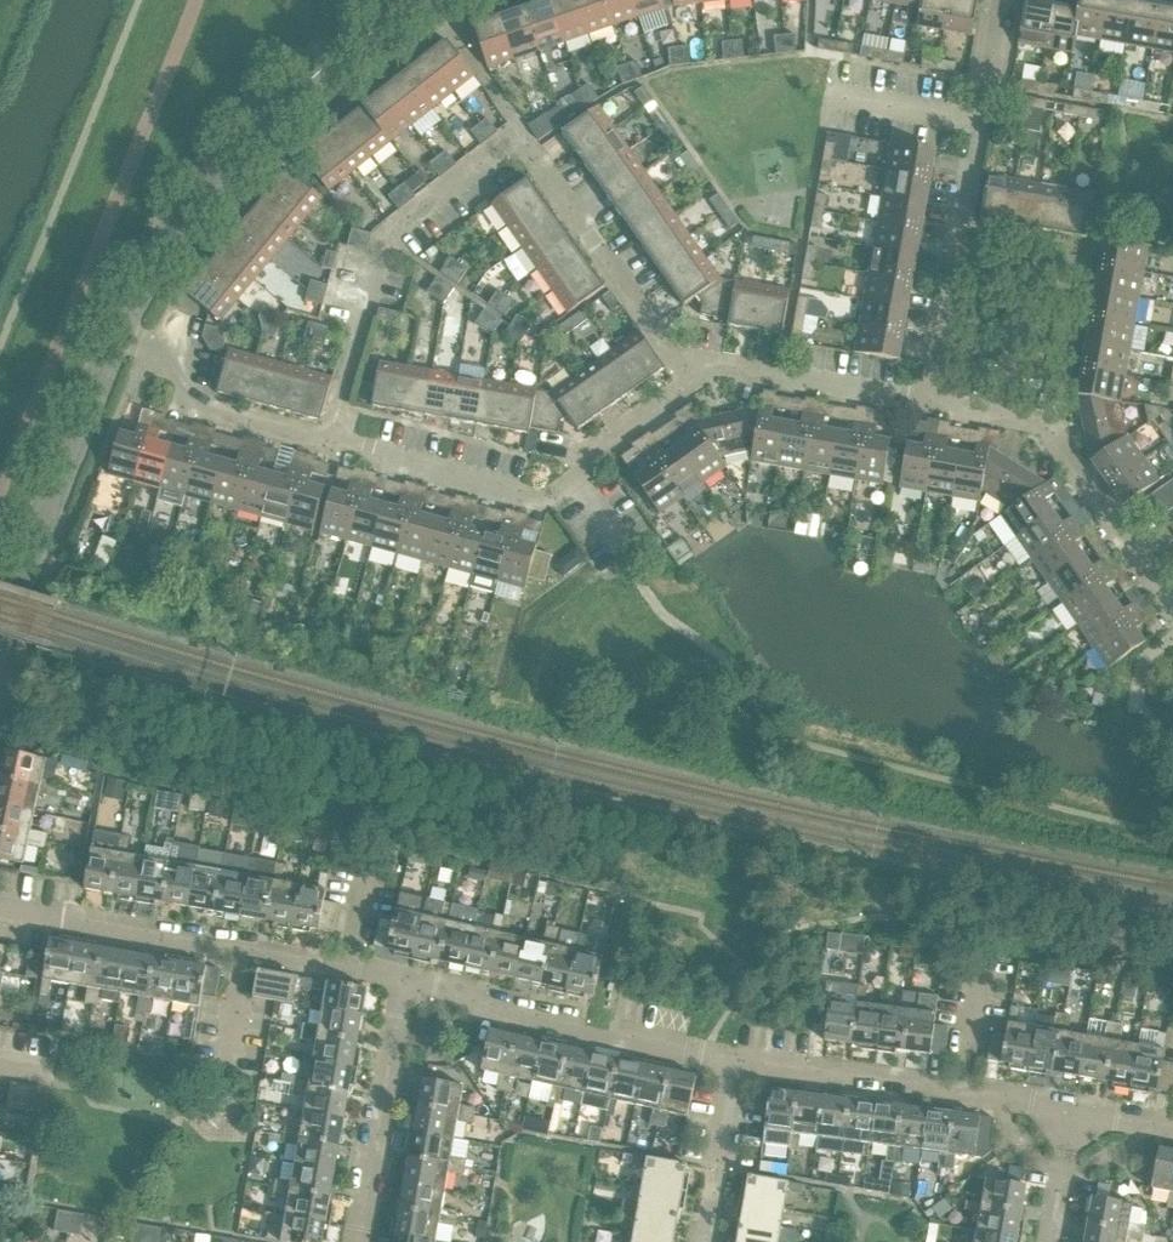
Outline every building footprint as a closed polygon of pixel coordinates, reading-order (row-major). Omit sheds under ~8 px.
[(549,0),(524,8),(539,51),(564,42),(549,0)] [(577,0),(549,0),(564,42),(588,34),(577,0)] [(605,0),(577,0),(588,34),(613,25),(605,0)] [(632,0),(605,0),(613,25),(638,17),(632,0)] [(661,0),(632,0),(638,17),(664,8),(661,0)] [(923,0),(896,0),(896,4),(920,8),(921,9),(923,0)] [(950,0),(923,0),(921,9),(920,8),(917,26),(944,30),(950,0)] [(978,0),(950,0),(944,30),(971,35),(978,0)] [(1053,5),(1027,0),(1026,0),(1018,43),(1046,48),(1053,5)] [(1107,0),(1079,0),(1077,9),(1079,9),(1074,36),(1076,36),(1100,40),(1107,0)] [(1134,1),(1128,0),(1107,0),(1100,40),(1126,45),(1134,1)] [(1152,49),(1160,6),(1134,1),(1126,45),(1152,49)] [(1079,9),(1077,9),(1053,5),(1046,48),(1073,53),(1076,36),(1074,36),(1079,9)] [(1160,6),(1152,49),(1172,53),(1172,8),(1160,6)] [(539,51),(524,8),(500,17),(514,59),(539,51)] [(514,59),(500,17),(474,26),(488,68),(514,59)] [(796,52),(794,34),(784,35),(786,53),(796,52)] [(786,53),(784,35),(774,36),(776,54),(786,53)] [(834,51),(836,42),(819,39),(817,49),(834,51)] [(475,76),(447,40),(425,58),(453,93),(475,76)] [(744,58),(742,40),(732,41),(734,59),(744,58)] [(734,59),(732,41),(721,42),(723,60),(734,59)] [(851,55),(853,45),(836,42),(834,51),(851,55)] [(690,64),(688,46),(678,47),(680,65),(690,64)] [(680,65),(678,47),(668,48),(670,66),(680,65)] [(886,61),(887,51),(871,48),(869,58),(886,61)] [(903,64),(904,54),(887,51),(886,61),(903,64)] [(937,70),(939,60),(922,57),(920,67),(937,70)] [(453,93),(425,58),(405,74),(433,109),(453,93)] [(954,73),(956,63),(939,60),(937,70),(954,73)] [(642,78),(636,61),(626,64),(633,81),(642,78)] [(633,81),(626,64),(616,68),(622,85),(633,81)] [(433,109),(405,74),(384,90),(412,125),(433,109)] [(1037,92),(1039,83),(1022,80),(1021,89),(1037,92)] [(1055,95),(1056,86),(1039,83),(1037,92),(1055,95)] [(599,99),(588,84),(580,90),(590,104),(599,99)] [(653,101),(643,86),(634,93),(644,107),(653,101)] [(1089,101),(1091,92),(1074,89),(1072,98),(1089,101)] [(412,125),(384,90),(364,106),(391,141),(412,125)] [(590,104),(580,90),(571,96),(581,110),(590,104)] [(1106,105),(1108,95),(1091,92),(1089,101),(1106,105)] [(1015,113),(1018,96),(1009,94),(1006,112),(1015,113)] [(1045,111),(1046,101),(1029,98),(1028,108),(1045,111)] [(1141,111),(1143,101),(1126,98),(1124,108),(1141,111)] [(1158,114),(1160,104),(1143,101),(1141,111),(1158,114)] [(1079,117),(1081,107),(1064,104),(1062,114),(1079,117)] [(391,141),(364,106),(343,123),(371,158),(391,141)] [(614,129),(598,106),(562,132),(577,154),(614,129)] [(1096,120),(1098,110),(1081,107),(1079,117),(1096,120)] [(668,122),(658,108),(649,114),(659,128),(668,122)] [(556,128),(545,114),(537,120),(547,134),(556,128)] [(498,132),(487,118),(478,125),(490,139),(498,132)] [(547,134),(537,120),(528,126),(539,140),(547,134)] [(678,137),(668,122),(659,128),(670,143),(678,137)] [(371,158),(343,123),(319,142),(346,177),(371,158)] [(490,139),(478,125),(470,131),(481,145),(490,139)] [(592,176),(629,150),(614,129),(577,154),(592,176)] [(346,177),(319,142),(301,156),(329,191),(346,177)] [(832,161),(835,144),(826,142),(823,159),(832,161)] [(930,178),(935,151),(891,143),(887,170),(930,178)] [(607,197),(644,172),(629,150),(592,176),(607,197)] [(457,165),(446,151),(437,157),(449,171),(457,165)] [(698,165),(688,151),(679,157),(689,171),(698,165)] [(449,171),(437,157),(429,164),(440,178),(449,171)] [(829,178),(832,161),(823,159),(820,176),(829,178)] [(708,180),(698,165),(689,171),(699,186),(708,180)] [(322,198),(288,169),(270,190),(305,219),(322,198)] [(926,204),(930,178),(887,170),(882,196),(926,204)] [(622,218),(659,193),(644,172),(607,197),(622,218)] [(1007,224),(1015,180),(988,176),(980,219),(1007,224)] [(544,200),(528,178),(491,204),(507,226),(544,200)] [(1034,229),(1041,185),(1015,180),(1007,224),(1034,229)] [(416,197),(404,183),(396,190),(407,204),(416,197)] [(1059,233),(1066,190),(1041,185),(1034,229),(1059,233)] [(305,219),(270,190),(253,211),(288,239),(305,219)] [(407,204),(396,190),(388,196),(399,210),(407,204)] [(1086,238),(1094,194),(1066,190),(1059,233),(1086,238)] [(637,240),(674,215),(659,193),(622,218),(637,240)] [(728,208),(718,194),(709,200),(719,214),(728,208)] [(823,212),(826,195),(816,194),(814,210),(823,212)] [(921,230),(926,204),(882,196),(877,222),(921,230)] [(522,247),(559,222),(544,200),(507,226),(522,247)] [(738,223),(728,208),(719,214),(729,229),(738,223)] [(820,229),(823,212),(814,210),(810,228),(820,229)] [(288,239),(253,211),(236,231),(271,260),(288,239)] [(652,262),(689,236),(674,215),(637,240),(652,262)] [(537,269),(574,243),(559,222),(522,247),(537,269)] [(917,255),(921,230),(877,222),(873,248),(917,255)] [(369,243),(372,234),(352,228),(349,237),(369,243)] [(271,260),(236,231),(220,251),(254,280),(271,260)] [(704,257),(689,236),(652,262),(667,283),(704,257)] [(369,243),(349,237),(347,246),(367,251),(369,243)] [(769,250),(770,240),(753,237),(751,247),(769,250)] [(1143,272),(1148,245),(1104,237),(1099,264),(1143,272)] [(796,255),(797,245),(770,240),(769,250),(786,253),(796,255)] [(552,290),(589,265),(574,243),(537,269),(552,290)] [(814,264),(817,247),(807,245),(804,262),(814,264)] [(912,281),(917,255),(873,248),(868,273),(912,281)] [(332,270),(337,253),(327,250),(322,268),(332,270)] [(254,280),(220,251),(203,271),(238,300),(254,280)] [(449,278),(459,263),(450,257),(440,272),(449,278)] [(728,320),(737,275),(734,275),(733,281),(719,279),(704,257),(667,283),(683,305),(697,296),(702,303),(700,315),(728,320)] [(811,281),(814,264),(804,262),(801,279),(811,281)] [(458,284),(468,269),(459,263),(449,278),(458,284)] [(1138,298),(1143,272),(1099,264),(1095,290),(1138,298)] [(568,313),(605,287),(589,265),(552,290),(568,313)] [(238,300),(203,271),(186,292),(220,321),(238,300)] [(907,307),(912,281),(868,273),(864,299),(907,307)] [(755,330),(762,286),(737,282),(739,276),(737,275),(728,320),(727,326),(755,330)] [(436,298),(446,283),(437,277),(427,292),(436,298)] [(325,295),(328,285),(311,280),(308,290),(325,295)] [(444,304),(454,289),(446,283),(436,298),(444,304)] [(782,335),(789,291),(762,286),(755,330),(782,335)] [(322,305),(325,295),(308,290),(305,300),(322,305)] [(496,310),(506,296),(498,290),(488,304),(496,310)] [(1134,324),(1138,298),(1095,290),(1090,316),(1134,324)] [(621,305),(610,291),(602,297),(612,311),(621,305)] [(505,316),(515,301),(506,296),(496,310),(505,316)] [(805,315),(808,299),(798,297),(795,314),(805,315)] [(903,333),(907,307),(864,299),(859,325),(903,333)] [(278,320),(276,312),(265,306),(259,317),(261,324),(278,320)] [(394,323),(397,313),(379,308),(377,318),(394,323)] [(483,330),(493,315),(484,309),(474,324),(483,330)] [(587,320),(581,311),(566,321),(573,330),(587,320)] [(802,332),(805,315),(795,314),(792,331),(802,332)] [(492,336),(502,321),(493,315),(483,330),(492,336)] [(532,325),(517,315),(511,324),(526,334),(532,325)] [(1129,350),(1134,324),(1090,316),(1085,342),(1129,350)] [(273,338),(280,327),(278,320),(261,324),(262,331),(273,338)] [(558,340),(573,330),(566,321),(552,331),(558,340)] [(314,342),(319,325),(309,322),(304,339),(314,342)] [(526,334),(511,324),(505,333),(520,343),(526,334)] [(221,334),(218,328),(205,325),(202,337),(206,343),(221,334)] [(324,345),(329,327),(319,325),(314,342),(324,345)] [(898,360),(903,333),(859,325),(854,352),(898,360)] [(665,369),(639,332),(617,348),(642,384),(665,369)] [(222,353),(225,341),(221,334),(206,343),(210,350),(222,353)] [(1125,375),(1129,350),(1085,342),(1081,368),(1125,375)] [(642,384),(617,348),(595,363),(621,399),(642,384)] [(244,400),(256,357),(229,350),(217,393),(244,400)] [(269,407),(281,364),(256,357),(244,400),(269,407)] [(399,411),(407,367),(375,361),(367,406),(399,411)] [(621,399),(595,363),(574,378),(600,414),(621,399)] [(294,414),(306,371),(281,364),(269,407),(294,414)] [(424,416),(432,371),(407,367),(399,411),(424,416)] [(1120,403),(1125,375),(1081,368),(1076,395),(1120,403)] [(321,421),(332,378),(306,371),(294,414),(321,421)] [(450,420),(458,376),(432,371),(424,416),(450,420)] [(476,425),(484,381),(458,376),(450,420),(476,425)] [(600,414),(574,378),(552,393),(538,390),(536,390),(530,428),(558,433),(560,421),(567,416),(577,430),(600,414)] [(502,429),(510,385),(484,381),(476,425),(502,429)] [(536,390),(538,390),(539,384),(536,383),(534,389),(510,385),(502,429),(529,434),(530,428),(536,390)] [(779,466),(786,422),(771,420),(776,392),(763,390),(760,407),(752,451),(750,461),(779,466)] [(1127,435),(1120,403),(1076,395),(1091,460),(1127,435)] [(803,471),(816,399),(805,397),(800,425),(786,422),(779,466),(803,471)] [(829,475),(836,431),(823,429),(828,401),(816,399),(803,471),(829,475)] [(752,451),(760,407),(703,420),(691,403),(682,409),(717,459),(720,458),(752,451)] [(1160,415),(1158,407),(1144,405),(1148,423),(1160,415)] [(829,475),(855,480),(868,408),(856,406),(852,434),(836,431),(829,475)] [(882,484),(890,441),(874,438),(879,410),(868,408),(855,480),(882,484)] [(134,482),(153,412),(143,409),(135,436),(120,432),(108,475),(134,482)] [(717,459),(682,409),(674,415),(690,438),(678,446),(703,482),(726,467),(720,458),(717,459)] [(166,467),(171,446),(157,443),(165,415),(153,412),(134,482),(160,489),(166,467)] [(926,492),(939,421),(927,419),(923,446),(907,444),(905,449),(899,487),(926,492)] [(952,497),(960,453),(945,451),(950,423),(939,421),(926,492),(952,497)] [(1165,422),(1157,427),(1167,441),(1172,437),(1172,433),(1165,422)] [(185,496),(205,426),(193,423),(185,450),(171,446),(166,467),(160,489),(185,496)] [(211,503),(222,460),(208,456),(216,429),(205,426),(185,496),(211,503)] [(979,490),(989,430),(979,428),(974,456),(960,453),(952,497),(979,501),(981,491),(979,490)] [(1046,484),(996,453),(1000,432),(989,430),(979,490),(981,491),(1009,509),(1046,484)] [(703,482),(678,446),(666,455),(650,432),(640,438),(682,497),(703,482)] [(1143,458),(1127,435),(1091,460),(1091,461),(1107,483),(1143,458)] [(236,510),(255,440),(244,437),(236,464),(222,460),(211,503),(236,510)] [(682,497),(640,438),(631,445),(647,468),(634,477),(659,513),(682,497)] [(261,517),(273,474),(259,470),(266,443),(255,440),(236,510),(261,517)] [(287,524),(306,454),(294,450),(287,478),(273,474),(261,517),(287,524)] [(313,531),(325,488),(309,484),(317,457),(306,454),(287,524),(313,531)] [(1123,506),(1159,481),(1143,458),(1107,483),(1123,506)] [(347,540),(366,470),(354,467),(347,494),(332,490),(320,533),(347,540)] [(372,547),(384,504),(369,501),(377,473),(366,470),(347,540),(372,547)] [(1016,538),(1053,512),(1044,500),(1067,484),(1060,474),(1046,484),(1009,509),(1000,515),(1016,538)] [(397,554),(416,484),(405,481),(397,508),(384,504),(372,547),(397,554)] [(422,561),(434,518),(420,514),(427,487),(416,484),(397,554),(422,561)] [(448,568),(467,498),(455,495),(448,522),(434,518),(422,561),(448,568)] [(473,575),(484,532),(470,528),(478,501),(467,498),(448,568),(473,575)] [(1031,559),(1091,518),(1084,508),(1061,524),(1053,512),(1016,538),(1031,559)] [(498,582),(517,512),(506,509),(498,536),(484,532),(473,575),(498,582)] [(525,589),(536,546),(521,542),(528,515),(517,512),(498,582),(525,589)] [(1047,581),(1083,555),(1074,543),(1097,527),(1091,518),(1031,559),(1047,581)] [(566,557),(574,567),(586,559),(578,548),(566,557)] [(1062,603),(1121,561),(1115,552),(1091,568),(1083,555),(1047,581),(1062,603)] [(1077,624),(1113,599),(1105,587),(1128,571),(1121,561),(1062,603),(1077,624)] [(1092,646),(1151,604),(1145,595),(1122,611),(1113,599),(1077,624),(1092,646)] [(1144,643),(1135,630),(1158,614),(1151,604),(1092,646),(1108,668),(1144,643)] [(54,781),(58,762),(6,751),(0,777),(58,790),(60,782),(54,781)] [(0,777),(0,779),(0,804),(35,811),(38,794),(56,798),(58,790),(0,777)] [(205,812),(207,796),(192,793),(189,809),(205,812)] [(35,811),(0,804),(0,830),(46,841),(48,833),(31,829),(35,811)] [(46,841),(0,830),(0,858),(23,863),(27,845),(44,849),(46,841)] [(84,889),(111,893),(122,835),(94,831),(84,889)] [(144,857),(126,854),(129,837),(122,835),(111,893),(118,895),(117,899),(136,902),(144,857)] [(163,902),(173,844),(165,843),(164,849),(146,845),(144,857),(136,902),(155,905),(156,901),(163,902)] [(189,907),(199,849),(173,844),(163,902),(189,907)] [(218,893),(225,854),(199,849),(189,907),(214,912),(218,893)] [(244,893),(251,858),(225,854),(218,893),(214,912),(240,916),(244,893)] [(266,921),(271,893),(276,863),(251,858),(244,893),(240,916),(266,921)] [(291,929),(299,885),(281,882),(284,864),(276,863),(271,893),(266,921),(273,922),(272,926),(291,929)] [(333,932),(338,904),(324,901),(329,873),(320,872),(317,888),(299,885),(291,929),(310,933),(311,928),(333,932)] [(412,960),(426,899),(408,896),(400,894),(394,921),(380,918),(373,946),(395,951),(394,956),(412,960)] [(439,961),(452,904),(444,902),(426,899),(412,960),(431,964),(432,960),(439,961)] [(439,961),(465,967),(474,927),(456,923),(460,906),(452,904),(439,961)] [(491,973),(504,916),(495,914),(491,931),(474,927),(465,967),(491,973)] [(516,979),(525,939),(507,935),(511,917),(504,916),(491,973),(516,979)] [(541,984),(554,927),(546,925),(543,943),(525,939),(516,979),(541,984)] [(566,995),(580,934),(562,930),(562,929),(554,927),(541,984),(548,986),(547,990),(566,995)] [(593,996),(606,940),(580,934),(566,995),(584,999),(585,994),(593,996)] [(69,984),(77,939),(58,936),(58,940),(50,939),(40,994),(49,995),(51,981),(69,984)] [(92,1004),(102,948),(95,947),(96,943),(77,939),(69,984),(87,987),(84,1003),(92,1004)] [(2,954),(9,955),(10,946),(0,944),(0,968),(2,954)] [(121,993),(128,953),(102,948),(92,1004),(100,1006),(101,1000),(119,1003),(121,993)] [(144,1014),(154,958),(128,953),(121,993),(139,997),(136,1012),(144,1014)] [(173,1003),(181,958),(161,954),(161,959),(154,958),(144,1014),(152,1015),(155,999),(173,1003)] [(215,998),(219,978),(220,969),(198,965),(199,961),(181,958),(173,1003),(190,1006),(188,1020),(185,1037),(194,1039),(201,996),(215,998)] [(310,989),(312,979),(258,969),(253,997),(293,1004),(296,986),(310,989)] [(852,1044),(859,986),(861,971),(853,969),(850,990),(831,988),(824,1040),(852,1044)] [(362,1015),(367,989),(312,979),(310,989),(325,991),(322,1008),(362,1015)] [(877,1052),(882,1006),(864,1004),(867,987),(859,986),(852,1044),(858,1045),(857,1049),(877,1052)] [(902,1050),(910,992),(903,991),(900,1009),(882,1006),(877,1052),(895,1054),(896,1050),(902,1050)] [(944,1056),(948,1027),(934,1025),(937,996),(910,992),(902,1050),(944,1056)] [(1026,1072),(1034,1027),(1017,1024),(1020,1008),(1011,1006),(1006,1034),(992,1031),(987,1060),(1009,1064),(1008,1068),(1026,1072)] [(358,1041),(362,1015),(322,1008),(319,1026),(303,1023),(302,1031),(358,1041)] [(1052,1072),(1063,1014),(1056,1013),(1052,1030),(1034,1027),(1026,1072),(1045,1075),(1046,1071),(1052,1072)] [(1079,1077),(1086,1036),(1068,1033),(1071,1016),(1063,1014),(1052,1072),(1079,1077)] [(1104,1081),(1114,1023),(1107,1022),(1104,1039),(1086,1036),(1079,1077),(1104,1081)] [(1130,1090),(1138,1045),(1120,1042),(1123,1025),(1114,1023),(1104,1081),(1112,1082),(1111,1087),(1130,1090)] [(504,1092),(516,1036),(490,1030),(480,1070),(499,1074),(496,1090),(504,1092)] [(357,1068),(361,1049),(356,1048),(358,1041),(302,1031),(300,1039),(316,1042),(313,1060),(357,1068)] [(1172,1085),(1172,1063),(1162,1062),(1167,1034),(1158,1032),(1156,1048),(1138,1045),(1130,1090),(1149,1093),(1149,1089),(1172,1093),(1172,1085)] [(533,1082),(543,1038),(524,1033),(523,1038),(516,1036),(504,1092),(511,1093),(515,1078),(533,1082)] [(555,1103),(567,1048),(560,1046),(561,1042),(543,1038),(533,1082),(550,1086),(547,1101),(555,1103)] [(584,1093),(593,1053),(567,1048),(555,1103),(563,1105),(566,1089),(584,1093)] [(606,1115),(607,1115),(619,1059),(593,1053),(584,1093),(581,1105),(606,1111),(606,1115)] [(635,1105),(645,1061),(626,1056),(625,1061),(619,1059),(607,1115),(614,1116),(617,1101),(635,1105)] [(354,1086),(357,1068),(313,1060),(310,1078),(294,1075),(293,1083),(349,1093),(350,1086),(354,1086)] [(657,1126),(669,1071),(662,1069),(664,1065),(645,1061),(635,1105),(653,1109),(649,1124),(657,1126)] [(687,1117),(693,1089),(696,1077),(669,1071),(657,1126),(665,1128),(668,1112),(687,1117)] [(460,1105),(463,1086),(423,1079),(418,1107),(474,1116),(475,1107),(460,1105)] [(344,1119),(349,1093),(293,1083),(291,1091),(307,1094),(304,1111),(344,1119)] [(790,1150),(798,1093),(770,1090),(764,1130),(783,1133),(781,1148),(790,1150)] [(817,1137),(823,1092),(804,1090),(804,1094),(798,1093),(790,1150),(797,1151),(799,1135),(817,1137)] [(841,1156),(848,1100),(842,1099),(842,1095),(823,1092),(817,1137),(835,1139),(833,1155),(841,1156)] [(869,1144),(875,1103),(848,1100),(841,1156),(849,1157),(851,1141),(869,1144)] [(893,1163),(899,1106),(875,1103),(869,1144),(887,1146),(885,1162),(893,1163)] [(921,1150),(927,1105),(908,1103),(908,1107),(899,1106),(893,1163),(901,1163),(903,1148),(921,1150)] [(945,1169),(952,1113),(945,1112),(946,1108),(927,1105),(921,1150),(939,1153),(937,1168),(945,1169)] [(454,1138),(457,1121),(473,1123),(474,1116),(418,1107),(417,1113),(412,1112),(409,1131),(454,1138)] [(339,1146),(344,1119),(304,1111),(300,1130),(285,1127),(283,1136),(339,1146)] [(974,1157),(980,1117),(952,1113),(945,1169),(953,1170),(955,1155),(974,1157)] [(602,1129),(591,1126),(588,1141),(599,1143),(602,1129)] [(451,1156),(454,1138),(409,1131),(406,1149),(410,1150),(409,1157),(465,1167),(466,1159),(451,1156)] [(335,1171),(339,1146),(283,1136),(282,1143),(298,1145),(294,1164),(335,1171)] [(1159,1148),(1150,1188),(1170,1192),(1166,1207),(1172,1209),(1172,1151),(1159,1148)] [(686,1192),(690,1173),(685,1172),(687,1164),(632,1155),(631,1164),(645,1166),(642,1184),(686,1192)] [(445,1190),(448,1172),(463,1175),(465,1167),(409,1157),(404,1183),(445,1190)] [(330,1197),(335,1171),(294,1164),(291,1181),(276,1179),(274,1187),(330,1197)] [(784,1209),(787,1191),(801,1194),(803,1185),(748,1175),(747,1183),(742,1183),(739,1201),(784,1209)] [(1021,1213),(1026,1185),(985,1178),(982,1197),(967,1194),(965,1202),(1021,1213)] [(442,1208),(445,1190),(404,1183),(400,1208),(456,1219),(457,1211),(442,1208)] [(683,1211),(686,1192),(642,1184),(639,1202),(623,1199),(622,1207),(678,1217),(679,1210),(683,1211)] [(330,1223),(333,1204),(329,1203),(330,1197),(274,1187),(273,1195),(289,1197),(285,1215),(330,1223)] [(1129,1223),(1132,1204),(1092,1197),(1087,1224),(1143,1234),(1144,1226),(1129,1223)] [(781,1227),(784,1209),(739,1201),(736,1220),(740,1221),(739,1227),(795,1238),(796,1230),(781,1227)] [(1021,1238),(1024,1220),(1020,1219),(1021,1213),(965,1202),(964,1210),(979,1213),(976,1230),(1021,1238)] [(678,1217),(622,1207),(620,1215),(636,1218),(633,1236),(669,1241),(673,1241),(678,1217)] [(435,1241),(439,1224),(454,1227),(456,1219),(400,1208),(398,1216),(394,1215),(391,1234),(435,1241)] [(80,1236),(84,1215),(58,1210),(54,1231),(80,1236)] [(330,1223),(285,1215),(282,1233),(268,1231),(266,1239),(281,1241),(322,1241),(327,1241),(330,1223)] [(161,1228),(135,1224),(132,1241),(159,1241),(161,1228)] [(1143,1234),(1087,1224),(1086,1231),(1082,1230),(1079,1241),(1126,1241),(1126,1239),(1142,1241),(1143,1234)] [(795,1238),(739,1227),(736,1241),(794,1241),(795,1238)] [(1021,1238),(976,1230),(974,1241),(1020,1241),(1021,1238)]
